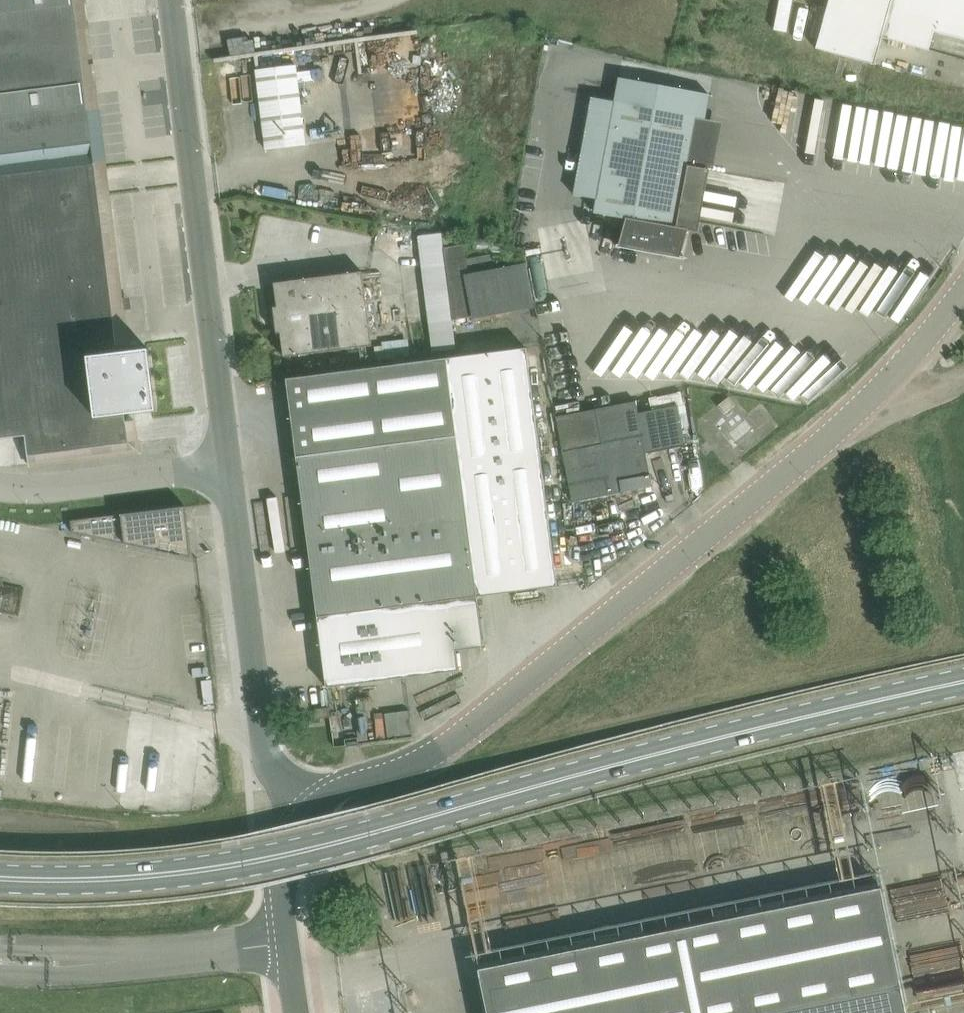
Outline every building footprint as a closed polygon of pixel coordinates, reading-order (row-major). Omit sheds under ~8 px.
[(101,126),(93,61),(88,22),(85,0),(0,0),(0,449),(26,445),(28,465),(141,451),(139,442),(136,415),(136,413),(158,410),(150,349),(129,351),(116,246),(113,223),(101,126)] [(817,48),(875,64),(883,37),(929,50),(935,31),(963,39),(963,0),(830,0),(817,48)] [(299,86),(296,63),(257,69),(267,149),(306,143),(299,86)] [(620,77),(615,101),(595,211),(626,217),(620,245),(664,253),(683,257),(684,256),(682,256),(686,239),(689,229),(682,227),(676,226),(696,116),(700,92),(620,77)] [(958,125),(952,163),(963,165),(963,125),(958,125)] [(465,274),(473,319),(535,307),(526,263),(496,268),(493,253),(465,258),(467,273),(465,274)] [(281,331),(284,355),(372,343),(363,270),(275,282),(278,305),(274,306),(278,331),(281,331)] [(377,359),(385,358),(383,345),(375,346),(377,359)] [(477,594),(558,583),(526,346),(287,378),(319,615),(326,686),(458,671),(456,650),(483,647),(477,594)] [(952,353),(946,357),(949,362),(955,358),(952,353)] [(557,417),(573,501),(653,486),(647,453),(686,445),(683,428),(690,426),(686,403),(684,404),(681,391),(641,400),(643,412),(639,413),(636,401),(557,417)] [(719,405),(725,414),(736,405),(730,396),(719,405)] [(187,506),(72,520),(73,532),(193,557),(187,506)] [(316,718),(331,717),(329,707),(315,708),(316,718)] [(412,733),(409,710),(386,712),(389,736),(412,733)] [(504,964),(480,969),(489,1012),(909,1012),(882,887),(858,892),(855,879),(666,917),(668,931),(646,935),(643,922),(501,950),(504,964)]
